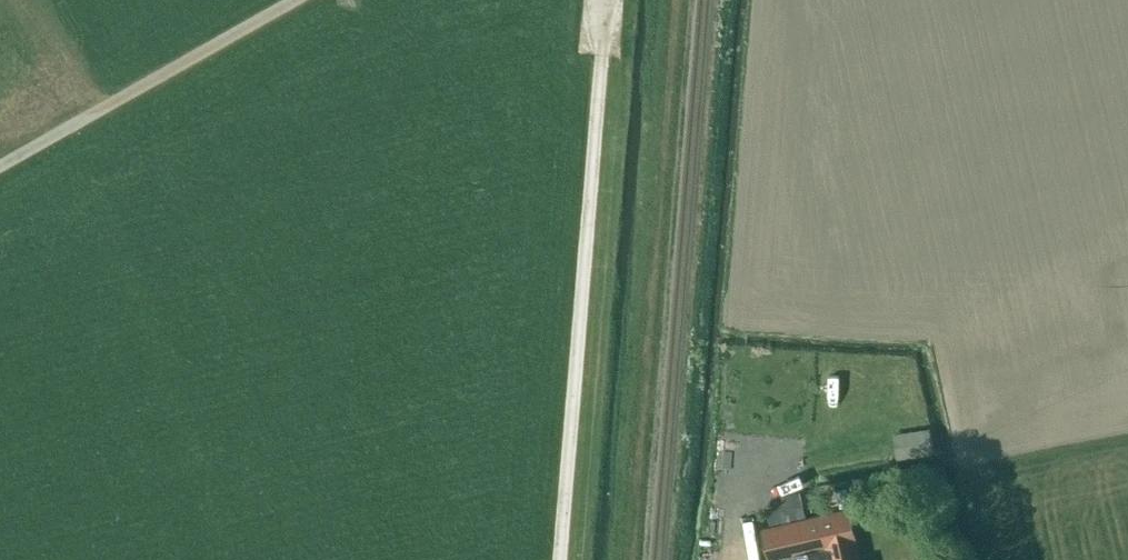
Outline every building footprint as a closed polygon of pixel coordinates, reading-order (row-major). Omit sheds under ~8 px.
[(849,506),(760,527),(768,559),(862,559),(849,506)]
